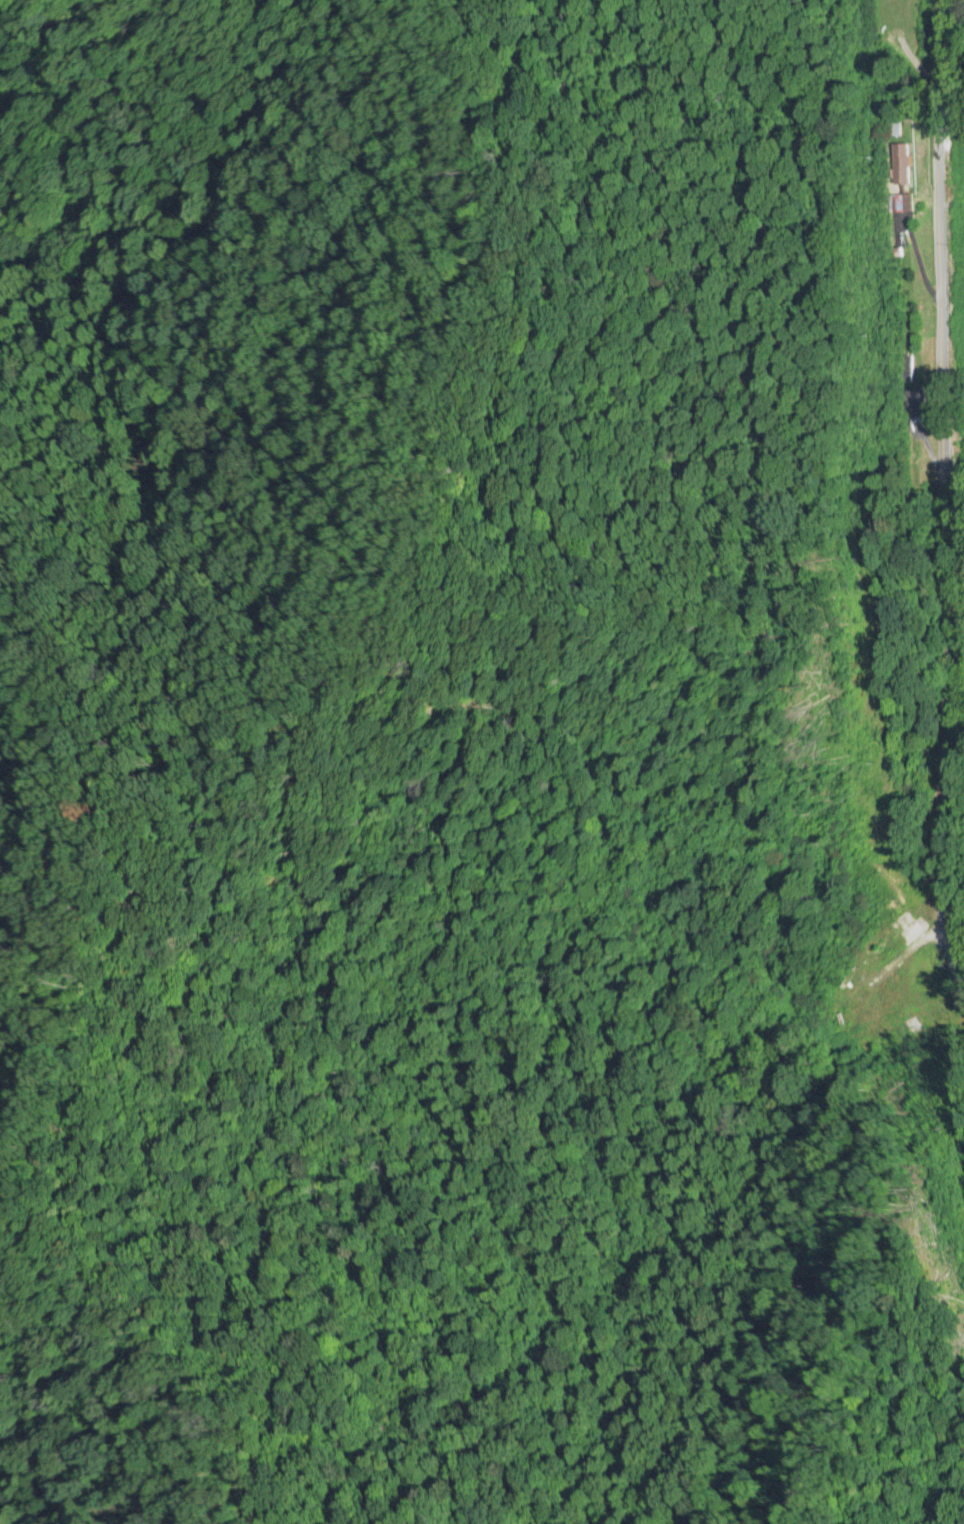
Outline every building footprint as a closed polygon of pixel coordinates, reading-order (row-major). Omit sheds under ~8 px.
[(920,1028),(917,1023),(905,1030),(909,1036),(920,1028)]
